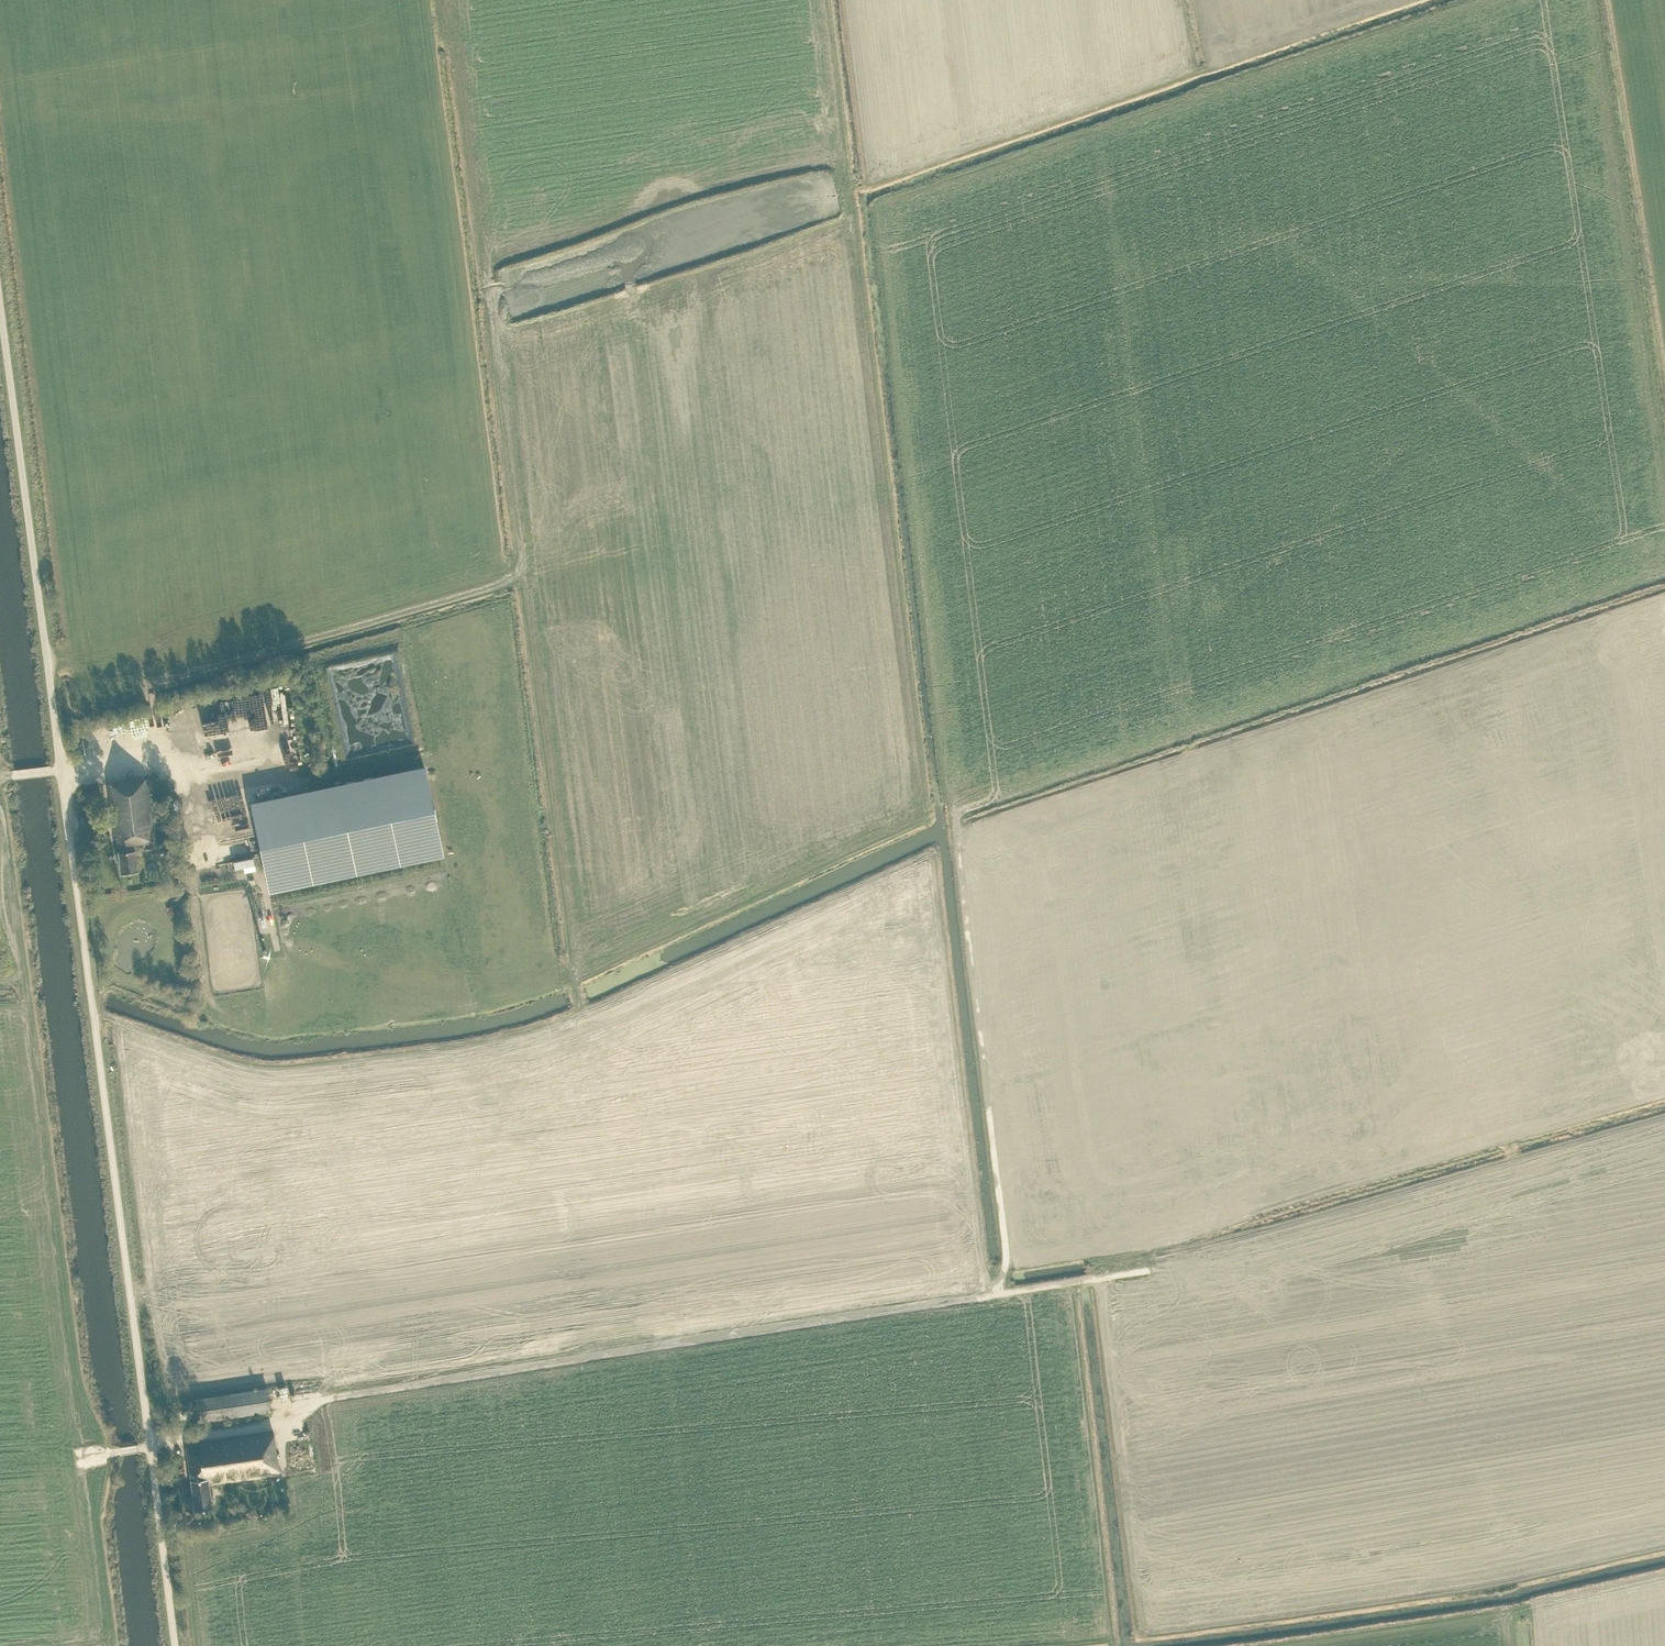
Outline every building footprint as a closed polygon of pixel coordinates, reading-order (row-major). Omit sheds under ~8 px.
[(250,802),(269,893),(443,856),(424,766),(250,802)] [(134,844),(142,843),(143,851),(156,849),(147,779),(107,784),(114,838),(117,838),(119,852),(118,852),(121,874),(137,872),(134,844)] [(101,822),(100,814),(93,815),(94,823),(101,822)] [(254,854),(235,857),(236,866),(256,864),(254,854)] [(235,1416),(270,1411),(267,1388),(195,1399),(198,1422),(235,1416)] [(208,1485),(279,1474),(273,1432),(186,1445),(189,1474),(190,1474),(191,1482),(190,1484),(191,1488),(192,1489),(195,1511),(211,1509),(208,1485)]
